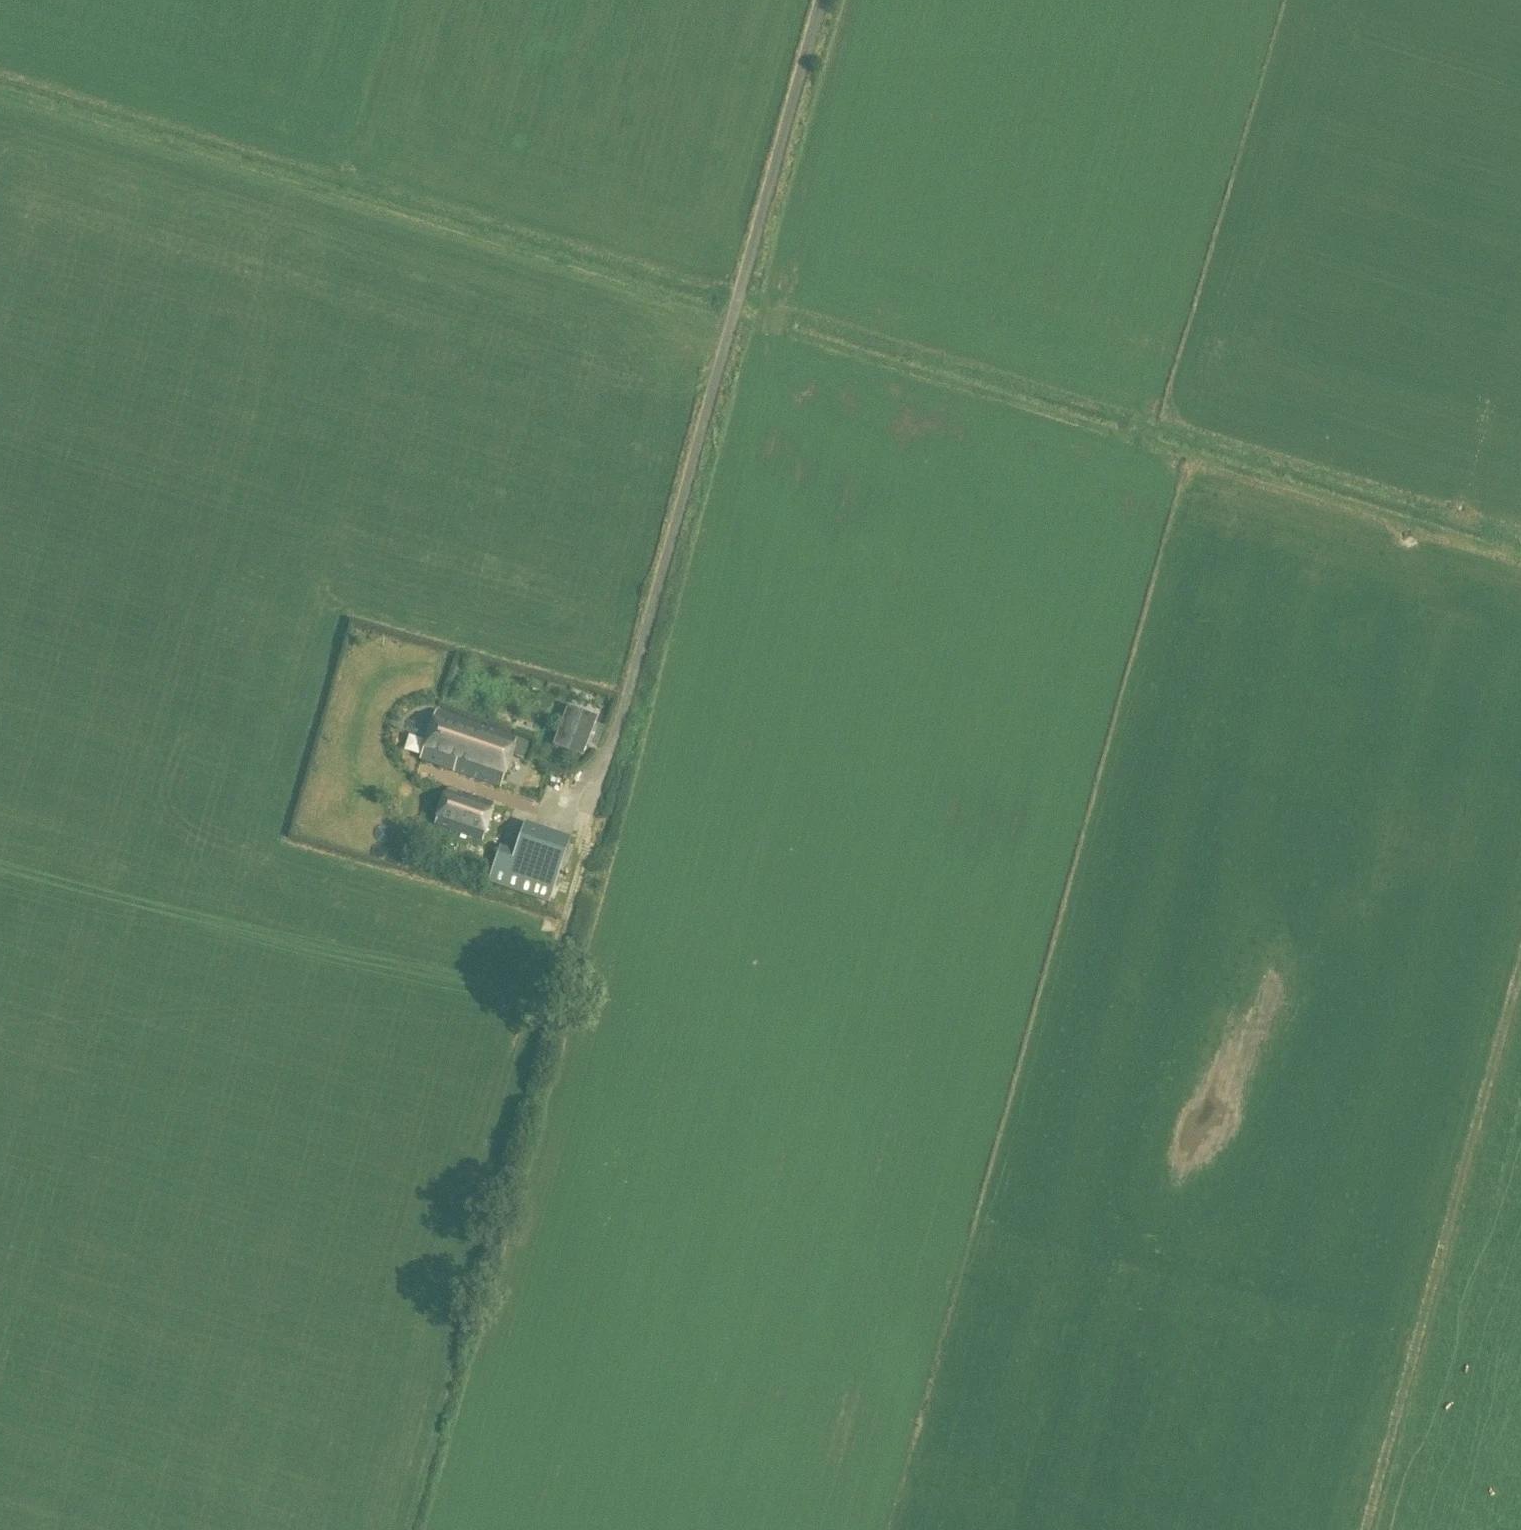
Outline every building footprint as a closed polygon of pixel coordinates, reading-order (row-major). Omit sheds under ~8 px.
[(500,789),(517,740),(436,711),(419,760),(500,789)] [(481,842),(494,804),(447,788),(434,826),(481,842)] [(550,905),(571,839),(524,824),(512,860),(496,854),(487,884),(550,905)]
